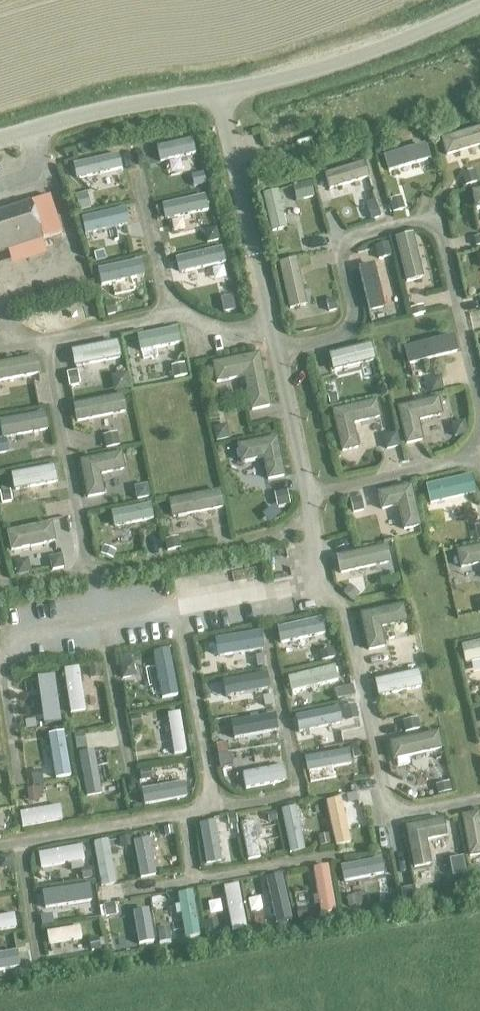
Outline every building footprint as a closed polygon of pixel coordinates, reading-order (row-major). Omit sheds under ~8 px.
[(473,173),(460,177),(463,188),(476,184),(473,173)] [(308,185),(297,187),(300,199),(311,196),(308,185)] [(471,210),(479,208),(479,189),(467,192),(471,210)] [(59,233),(47,196),(27,202),(28,203),(0,212),(0,252),(5,251),(5,250),(39,239),(59,233)] [(399,199),(387,202),(391,215),(403,212),(399,199)] [(375,208),(366,210),(369,222),(379,219),(375,208)] [(472,240),(474,250),(479,248),(479,238),(472,240)] [(387,246),(373,249),(376,262),(390,258),(387,246)] [(333,301),(324,303),(327,314),(336,312),(333,301)] [(421,308),(408,312),(410,319),(423,316),(421,308)] [(207,364),(211,385),(239,379),(246,412),(266,408),(255,354),(207,364)] [(184,365),(171,368),(173,381),(186,378),(184,365)] [(77,374),(67,376),(69,389),(80,387),(77,374)] [(334,395),(325,397),(327,407),(337,404),(334,395)] [(434,398),(392,409),(401,445),(418,441),(414,422),(438,416),(434,398)] [(371,401),(327,412),(338,453),(354,449),(348,425),(376,418),(371,401)] [(463,422),(449,426),(452,440),(466,437),(463,422)] [(226,426),(213,429),(215,443),(229,440),(226,426)] [(395,435),(381,438),(384,452),(398,450),(395,435)] [(117,436),(103,438),(106,451),(119,449),(117,436)] [(276,440),(237,448),(241,465),(263,460),(267,482),(284,478),(276,440)] [(79,461),(86,498),(104,495),(100,475),(124,470),(121,453),(79,461)] [(410,487),(378,496),(382,512),(398,508),(404,533),(420,529),(410,487)] [(0,494),(0,499),(1,505),(12,503),(10,492),(0,494)] [(287,492),(274,495),(277,509),(290,507),(287,492)] [(359,499),(348,502),(351,516),(362,513),(359,499)] [(178,540),(165,542),(167,554),(181,551),(178,540)] [(456,570),(479,565),(479,568),(479,546),(452,552),(456,570)] [(103,549),(99,558),(112,563),(116,554),(103,549)] [(61,557),(49,559),(51,571),(63,569),(61,557)] [(348,588),(341,595),(351,604),(358,597),(348,588)] [(359,617),(367,654),(384,650),(380,630),(406,624),(402,608),(359,617)] [(415,721),(400,724),(403,736),(418,732),(415,721)] [(447,784),(434,787),(436,796),(450,793),(447,784)] [(404,826),(414,872),(431,868),(426,842),(444,839),(440,819),(422,823),(404,826)]
